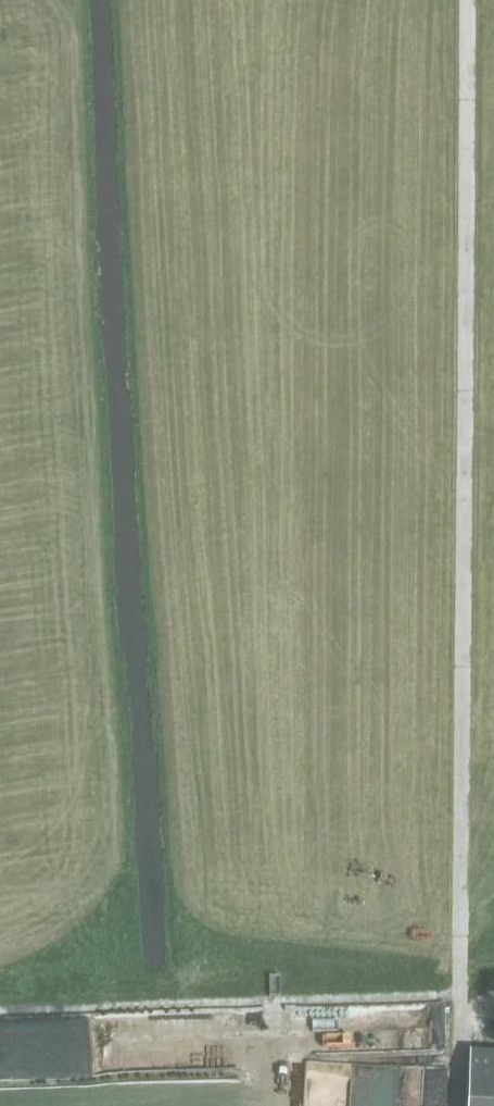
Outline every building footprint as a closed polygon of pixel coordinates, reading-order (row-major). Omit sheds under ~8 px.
[(468,1054),(466,1105),(493,1105),(493,1055),(468,1054)] [(307,1105),(332,1105),(348,1105),(348,1072),(370,1073),(370,1062),(307,1062),(307,1105)]
